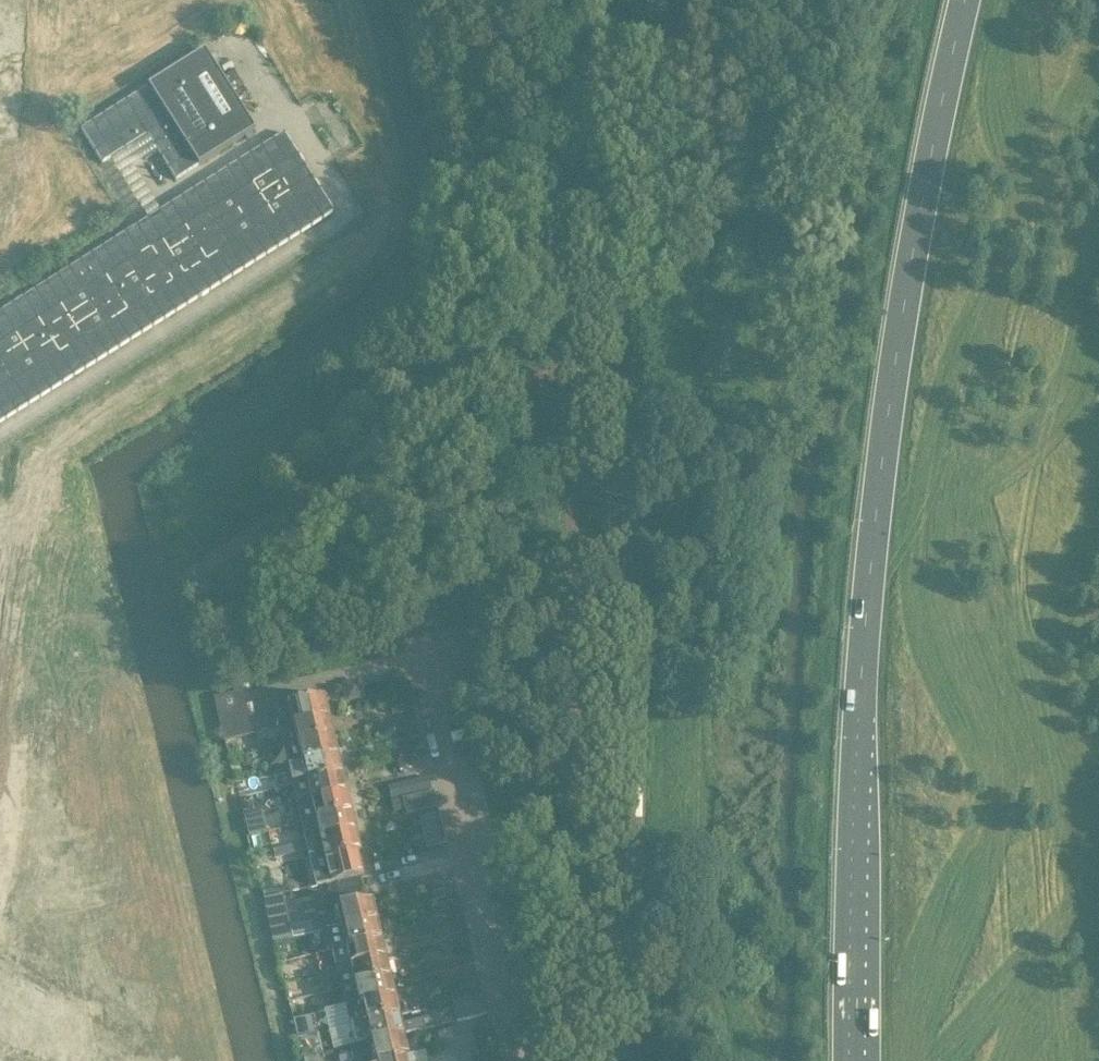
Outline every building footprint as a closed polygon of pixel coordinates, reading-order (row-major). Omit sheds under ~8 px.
[(175,178),(256,131),(209,51),(81,124),(103,163),(151,136),(175,178)] [(102,203),(27,69),(0,84),(0,114),(30,166),(0,183),(0,260),(102,203)] [(340,219),(289,132),(158,208),(174,208),(0,309),(0,416),(340,219)] [(223,742),(252,735),(243,692),(212,699),(223,742)] [(329,717),(324,696),(272,709),(277,729),(329,717)] [(411,697),(389,702),(392,716),(404,713),(404,715),(413,713),(412,712),(414,711),(411,697)] [(329,717),(277,729),(254,735),(256,742),(279,737),(282,748),(333,736),(329,717)] [(398,737),(416,732),(413,719),(395,723),(398,737)] [(338,755),(333,736),(282,748),(284,759),(268,763),(269,771),(338,755)] [(399,759),(417,755),(414,741),(396,745),(399,759)] [(342,773),(338,755),(269,771),(264,772),(266,781),(288,776),(291,786),(342,773)] [(399,772),(412,769),(410,758),(397,761),(399,772)] [(347,794),(342,773),(291,786),(296,806),(347,794)] [(429,778),(399,785),(402,799),(432,792),(429,778)] [(433,793),(403,800),(406,815),(433,809),(436,808),(437,808),(433,793)] [(351,813),(347,794),(296,806),(300,825),(351,813)] [(244,818),(271,812),(269,802),(256,805),(252,804),(251,799),(240,802),(244,818)] [(356,832),(351,813),(300,825),(305,844),(356,832)] [(437,815),(420,819),(425,840),(442,836),(437,815)] [(360,850),(356,832),(305,844),(273,852),(274,859),(306,851),(308,851),(310,862),(330,858),(336,883),(360,877),(354,852),(360,850)] [(377,920),(372,901),(366,902),(360,877),(336,883),(337,888),(329,890),(332,905),(317,908),(321,925),(325,924),(327,933),(377,920)] [(278,899),(262,902),(272,945),(288,941),(278,899)] [(382,940),(377,920),(327,933),(329,941),(341,938),(343,949),(382,940)] [(382,940),(343,949),(331,952),(335,971),(386,958),(382,940)] [(391,978),(386,958),(335,971),(337,979),(340,990),(391,978)] [(337,979),(335,971),(308,977),(310,985),(337,979)] [(395,997),(391,978),(340,990),(345,1009),(395,997)] [(483,996),(451,1004),(456,1023),(487,1015),(487,1014),(483,996)] [(399,1016),(395,997),(345,1009),(349,1028),(399,1016)] [(404,1035),(399,1016),(349,1028),(354,1047),(404,1035)] [(318,1035),(313,1017),(309,1017),(292,1022),(297,1040),(318,1035)] [(402,1056),(409,1054),(404,1035),(354,1047),(331,1053),(332,1059),(350,1055),(351,1060),(403,1060),(402,1056)]
